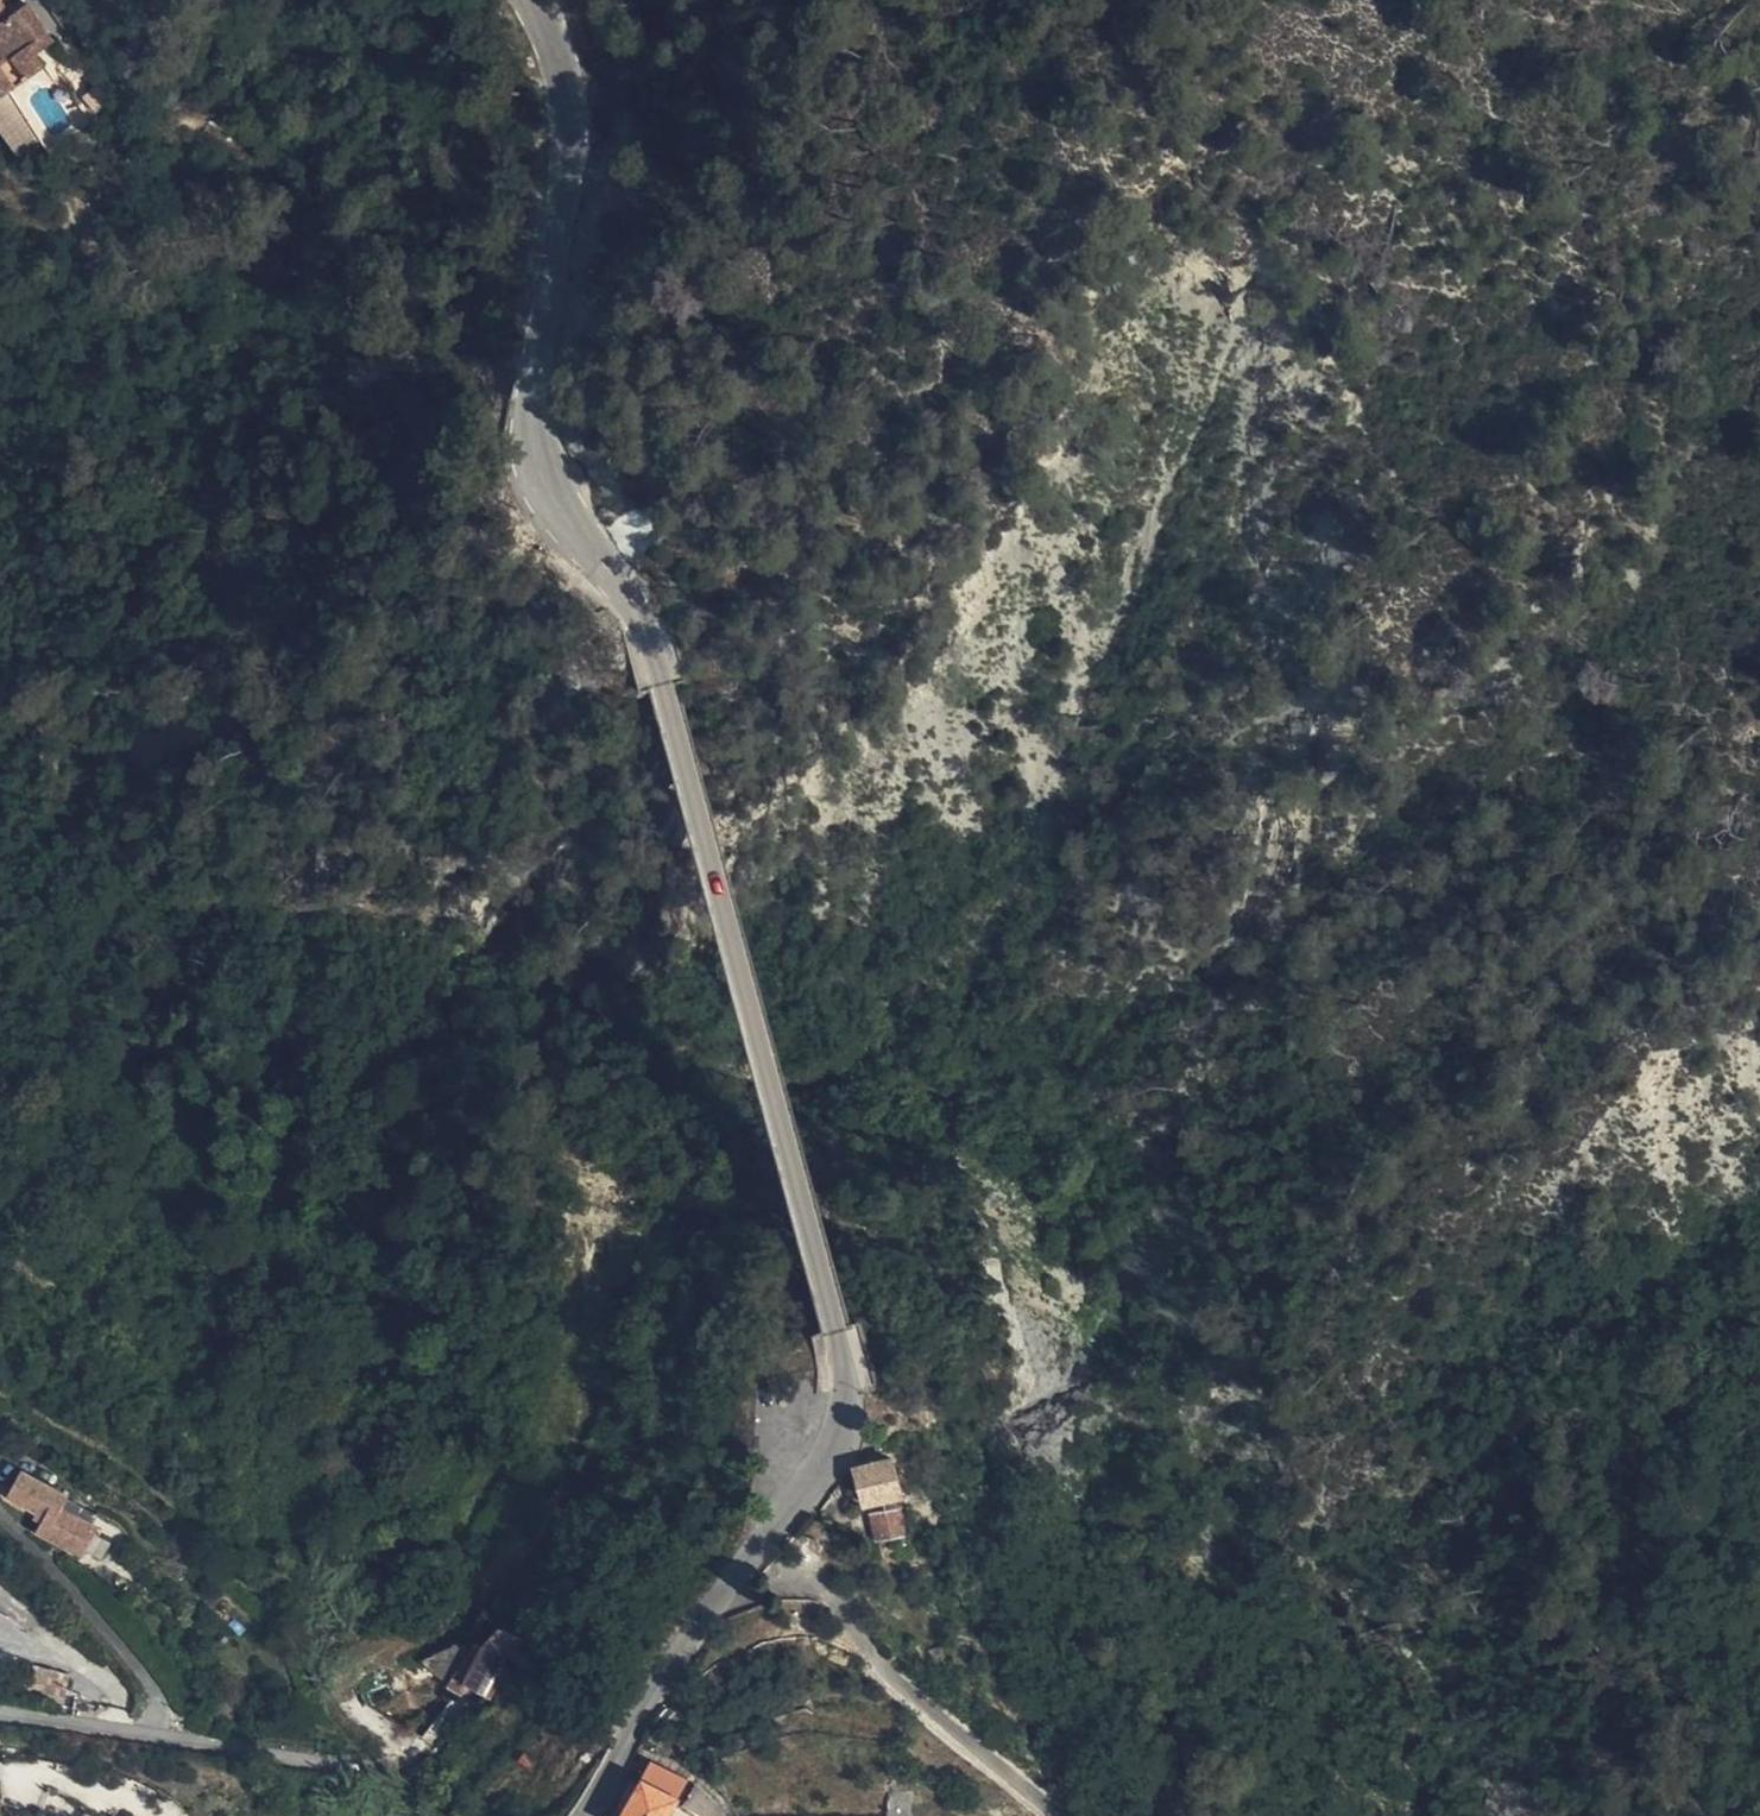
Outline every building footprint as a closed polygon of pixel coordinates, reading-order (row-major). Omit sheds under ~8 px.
[(5,83),(46,47),(38,37),(50,25),(29,0),(9,0),(4,4),(0,0),(0,77),(5,83)] [(0,97),(0,135),(13,156),(38,141),(7,92),(0,97)] [(892,1436),(859,1445),(870,1484),(904,1475),(892,1436)] [(8,1500),(46,1517),(39,1532),(86,1559),(100,1531),(65,1512),(73,1499),(24,1472),(8,1500)] [(903,1486),(872,1495),(878,1518),(909,1511),(903,1486)] [(880,1524),(883,1533),(910,1526),(908,1516),(880,1524)] [(496,1700),(532,1642),(502,1627),(476,1655),(462,1644),(425,1665),(467,1701),(475,1690),(496,1700)] [(624,1815),(663,1815),(680,1781),(640,1761),(614,1811),(624,1815)]
